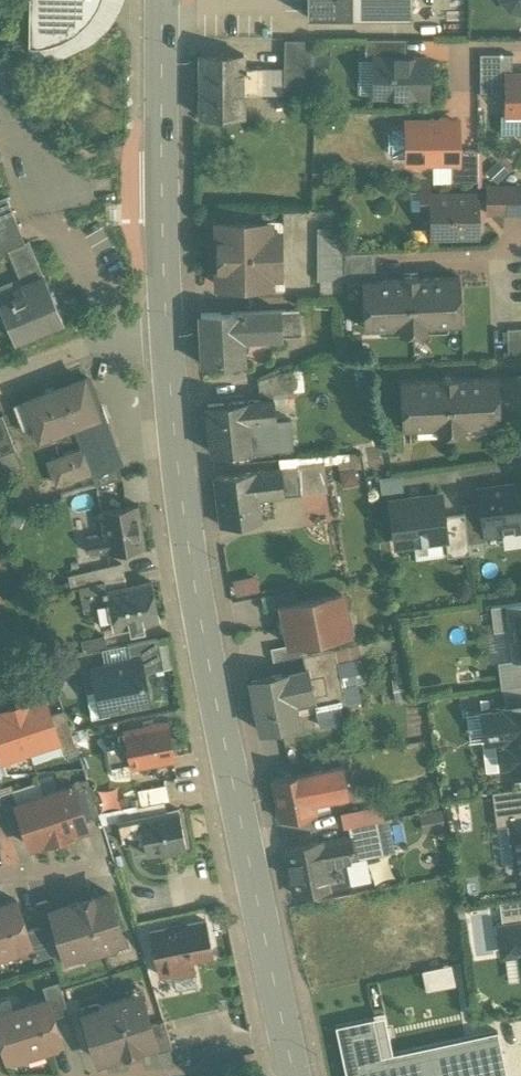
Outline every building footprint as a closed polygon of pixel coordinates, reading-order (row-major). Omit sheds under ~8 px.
[(28,44),(42,43),(52,41),(62,37),(71,32),(80,26),(87,19),(95,10),(100,0),(29,0),(28,44)] [(307,16),(411,16),(411,0),(307,0),(307,16)] [(510,9),(520,10),(520,0),(503,0),(510,9)] [(316,39),(284,39),(283,101),(313,101),(316,39)] [(405,39),(365,39),(365,59),(374,59),(374,57),(405,57),(405,39)] [(244,54),(200,54),(200,116),(244,116),(244,93),(261,93),(261,68),(246,68),(244,68),(244,54)] [(512,54),(480,54),(480,93),(493,93),(493,98),(506,98),(506,76),(510,76),(512,76),(512,54)] [(405,57),(374,57),(374,59),(374,95),(427,95),(427,57),(405,57)] [(510,76),(506,76),(506,98),(506,115),(520,115),(520,76),(512,76),(510,76)] [(458,121),(406,122),(406,128),(406,155),(406,162),(415,162),(417,166),(424,166),(426,161),(451,161),(458,161),(458,150),(458,121)] [(406,128),(392,128),(392,133),(388,133),(388,150),(392,150),(392,155),(406,155),(406,128)] [(478,150),(458,150),(458,161),(451,161),(451,181),(477,181),(478,150)] [(487,186),(487,200),(499,201),(499,212),(520,213),(520,186),(487,186)] [(477,194),(431,195),(431,236),(478,235),(477,194)] [(0,199),(0,219),(13,214),(6,197),(0,199)] [(0,219),(0,233),(18,226),(13,214),(0,219)] [(269,222),(253,222),(218,222),(218,224),(216,225),(216,237),(218,238),(218,270),(217,272),(217,283),(218,285),(219,286),(254,286),(254,285),(269,285),(269,274),(280,274),(280,233),(269,233),(269,222)] [(0,233),(0,254),(7,251),(25,244),(24,242),(18,226),(0,233)] [(343,228),(317,228),(317,241),(343,241),(343,228)] [(25,244),(7,251),(22,285),(43,276),(28,241),(24,242),(25,244)] [(343,241),(317,241),(317,255),(343,254),(343,253),(343,241)] [(374,252),(343,253),(343,268),(343,281),(343,282),(361,281),(375,280),(374,252)] [(343,254),(317,255),(317,268),(343,268),(343,254)] [(343,268),(317,268),(317,281),(343,281),(343,268)] [(22,285),(25,293),(0,304),(0,306),(14,341),(62,321),(43,276),(22,285)] [(375,280),(361,281),(364,327),(399,326),(399,333),(427,332),(427,325),(462,323),(460,276),(418,278),(418,276),(403,277),(403,279),(375,280)] [(299,310),(281,311),(282,337),(301,336),(299,310)] [(281,311),(200,314),(202,366),(243,364),(242,338),(282,337),(281,311)] [(507,329),(507,343),(520,343),(520,328),(507,329)] [(507,343),(508,357),(520,357),(520,343),(507,343)] [(291,370),(258,381),(259,395),(293,392),(291,370)] [(498,377),(456,379),(456,377),(441,378),(441,379),(400,381),(402,428),(437,427),(437,434),(465,432),(465,425),(500,424),(498,377)] [(121,464),(90,381),(85,383),(84,382),(58,391),(57,389),(45,394),(46,396),(15,408),(21,424),(32,420),(39,439),(74,427),(82,448),(47,461),(59,495),(95,485),(91,474),(121,464)] [(273,399),(207,405),(212,454),(252,450),(252,449),(291,445),(288,417),(275,418),(273,399)] [(0,417),(0,454),(14,449),(2,416),(0,417)] [(280,460),(281,470),(298,468),(301,495),(327,492),(322,456),(280,460)] [(298,468),(281,470),(284,497),(301,495),(298,468)] [(281,470),(215,477),(221,526),(261,522),(258,500),(284,497),(281,470)] [(382,492),(401,489),(399,475),(380,478),(382,492)] [(479,489),(480,501),(483,524),(484,532),(520,527),(520,487),(520,483),(479,489)] [(442,516),(440,494),(390,501),(396,545),(445,538),(442,516)] [(483,524),(480,501),(463,503),(464,513),(466,527),(483,524)] [(138,505),(100,511),(104,535),(86,537),(89,554),(106,551),(107,553),(144,547),(138,505)] [(464,513),(442,516),(445,538),(448,555),(469,553),(468,542),(466,527),(464,513)] [(484,532),(483,524),(466,527),(468,542),(486,540),(484,532)] [(121,564),(68,575),(71,588),(124,576),(121,564)] [(124,576),(71,588),(71,589),(81,587),(86,610),(97,607),(108,604),(106,591),(126,587),(124,576)] [(257,576),(233,579),(235,593),(259,590),(257,576)] [(126,587),(106,591),(108,604),(97,607),(101,627),(112,625),(113,628),(130,625),(131,632),(143,629),(142,623),(159,619),(151,582),(126,587)] [(292,590),(261,596),(264,610),(281,606),(294,603),(292,590)] [(294,603),(281,606),(283,614),(277,622),(279,632),(287,637),(289,645),(301,643),(310,641),(313,643),(327,640),(330,637),(346,633),(342,612),(345,611),(342,594),(294,603)] [(490,605),(490,607),(492,606),(495,627),(509,626),(514,658),(520,657),(520,601),(490,605)] [(495,627),(492,606),(490,607),(493,630),(507,628),(511,659),(514,658),(509,626),(495,627)] [(511,659),(507,628),(493,630),(484,632),(488,661),(497,660),(511,659)] [(104,636),(81,640),(83,652),(106,647),(104,636)] [(395,637),(358,645),(360,654),(397,647),(395,637)] [(158,638),(127,644),(131,662),(140,660),(142,672),(163,668),(158,638)] [(301,643),(289,645),(271,648),(273,662),(303,656),(304,656),(301,643)] [(304,656),(303,656),(305,669),(308,669),(310,677),(323,675),(325,683),(334,681),(336,691),(343,690),(334,650),(304,656)] [(343,689),(367,686),(363,657),(339,660),(343,689)] [(514,658),(511,659),(497,660),(500,687),(502,687),(520,684),(520,657),(514,658)] [(131,662),(92,669),(97,690),(103,689),(107,709),(148,701),(142,672),(140,660),(131,662)] [(287,672),(251,680),(262,732),(298,725),(293,700),(313,697),(314,697),(310,677),(308,669),(305,669),(287,673),(287,672)] [(323,675),(310,677),(314,697),(313,697),(319,725),(341,720),(336,691),(334,681),(325,683),(323,675)] [(520,704),(520,684),(502,687),(505,706),(520,704)] [(44,696),(30,701),(29,699),(14,704),(29,748),(57,739),(58,738),(50,714),(44,696)] [(0,709),(0,711),(0,756),(1,758),(1,757),(29,748),(14,704),(0,709)] [(505,706),(494,707),(495,710),(482,711),(486,739),(498,737),(502,768),(503,770),(520,767),(520,704),(505,706)] [(63,710),(50,714),(58,738),(57,739),(62,752),(76,747),(63,710)] [(486,739),(482,711),(466,713),(470,741),(482,740),(485,769),(502,768),(498,737),(486,739)] [(165,723),(125,730),(127,742),(131,760),(132,766),(172,758),(165,723)] [(125,730),(117,732),(119,744),(127,742),(125,730)] [(119,744),(106,747),(110,764),(131,760),(127,742),(119,744)] [(131,760),(110,764),(113,776),(130,773),(133,769),(132,766),(131,760)] [(307,772),(272,779),(280,820),(315,813),(315,810),(330,807),(327,791),(312,794),(311,790),(328,786),(334,796),(347,794),(342,766),(307,773),(307,772)] [(87,779),(72,784),(72,785),(73,784),(85,821),(99,816),(98,814),(87,779)] [(72,785),(44,794),(59,838),(74,833),(73,831),(87,826),(85,821),(73,784),(72,785)] [(492,791),(496,825),(512,823),(512,821),(520,820),(520,787),(492,791)] [(12,790),(0,794),(0,801),(11,832),(24,827),(15,804),(16,803),(12,790)] [(16,803),(15,804),(24,827),(30,845),(43,841),(44,843),(59,838),(44,794),(16,803)] [(164,800),(137,806),(140,817),(166,812),(164,800)] [(137,806),(98,814),(99,816),(102,825),(117,822),(117,821),(140,817),(137,806)] [(420,809),(423,831),(444,829),(442,807),(420,809)] [(140,817),(117,821),(117,822),(121,841),(138,838),(139,844),(144,843),(147,854),(186,847),(185,843),(189,842),(187,830),(182,831),(178,809),(166,812),(140,817)] [(364,809),(341,813),(344,827),(348,826),(367,823),(364,809)] [(512,821),(512,823),(518,862),(520,884),(520,820),(512,821)] [(367,823),(348,826),(350,837),(351,836),(356,860),(379,855),(372,822),(367,823)] [(518,862),(512,823),(496,825),(501,864),(518,862)] [(350,837),(285,850),(294,895),(351,884),(346,862),(356,860),(351,836),(350,837)] [(89,896),(79,899),(77,898),(75,898),(76,901),(67,904),(67,905),(51,910),(50,910),(55,926),(64,955),(80,950),(85,952),(113,944),(116,938),(123,936),(109,892),(93,897),(92,893),(91,893),(91,894),(89,896)] [(48,898),(34,903),(41,925),(43,930),(55,926),(50,910),(51,910),(48,898)] [(499,901),(502,927),(520,924),(520,898),(499,901)] [(0,905),(0,949),(7,947),(12,950),(24,946),(26,943),(29,942),(30,942),(26,929),(16,899),(0,905)] [(205,920),(149,932),(159,975),(194,967),(193,959),(212,955),(205,920)] [(501,927),(504,952),(520,949),(520,924),(502,927),(501,927)] [(41,925),(26,929),(30,942),(29,942),(34,959),(50,954),(43,930),(41,925)] [(452,964),(443,966),(447,987),(456,986),(452,964)] [(443,966),(421,971),(426,992),(447,987),(443,966)] [(59,982),(42,987),(46,1000),(47,1000),(53,1018),(69,1013),(59,982)] [(129,995),(102,1004),(99,1009),(83,1014),(97,1059),(114,1053),(114,1055),(124,1052),(124,1054),(126,1054),(127,1051),(137,1048),(139,1049),(140,1049),(141,1049),(140,1045),(155,1041),(156,1040),(151,1024),(142,996),(135,998),(129,995)] [(4,1057),(8,1056),(11,1057),(23,1054),(25,1049),(39,1045),(43,1047),(55,1044),(57,1041),(61,1040),(53,1018),(47,1000),(46,1000),(0,1015),(0,1046),(4,1057)] [(384,1015),(373,1018),(373,1020),(369,1021),(377,1057),(381,1056),(382,1060),(496,1036),(495,1031),(464,1038),(393,1053),(384,1015)] [(497,1031),(495,1031),(496,1036),(382,1060),(381,1056),(377,1057),(369,1021),(373,1020),(373,1018),(335,1026),(346,1075),(507,1075),(497,1031)] [(163,1020),(151,1024),(156,1040),(155,1041),(158,1052),(172,1047),(163,1020)]
